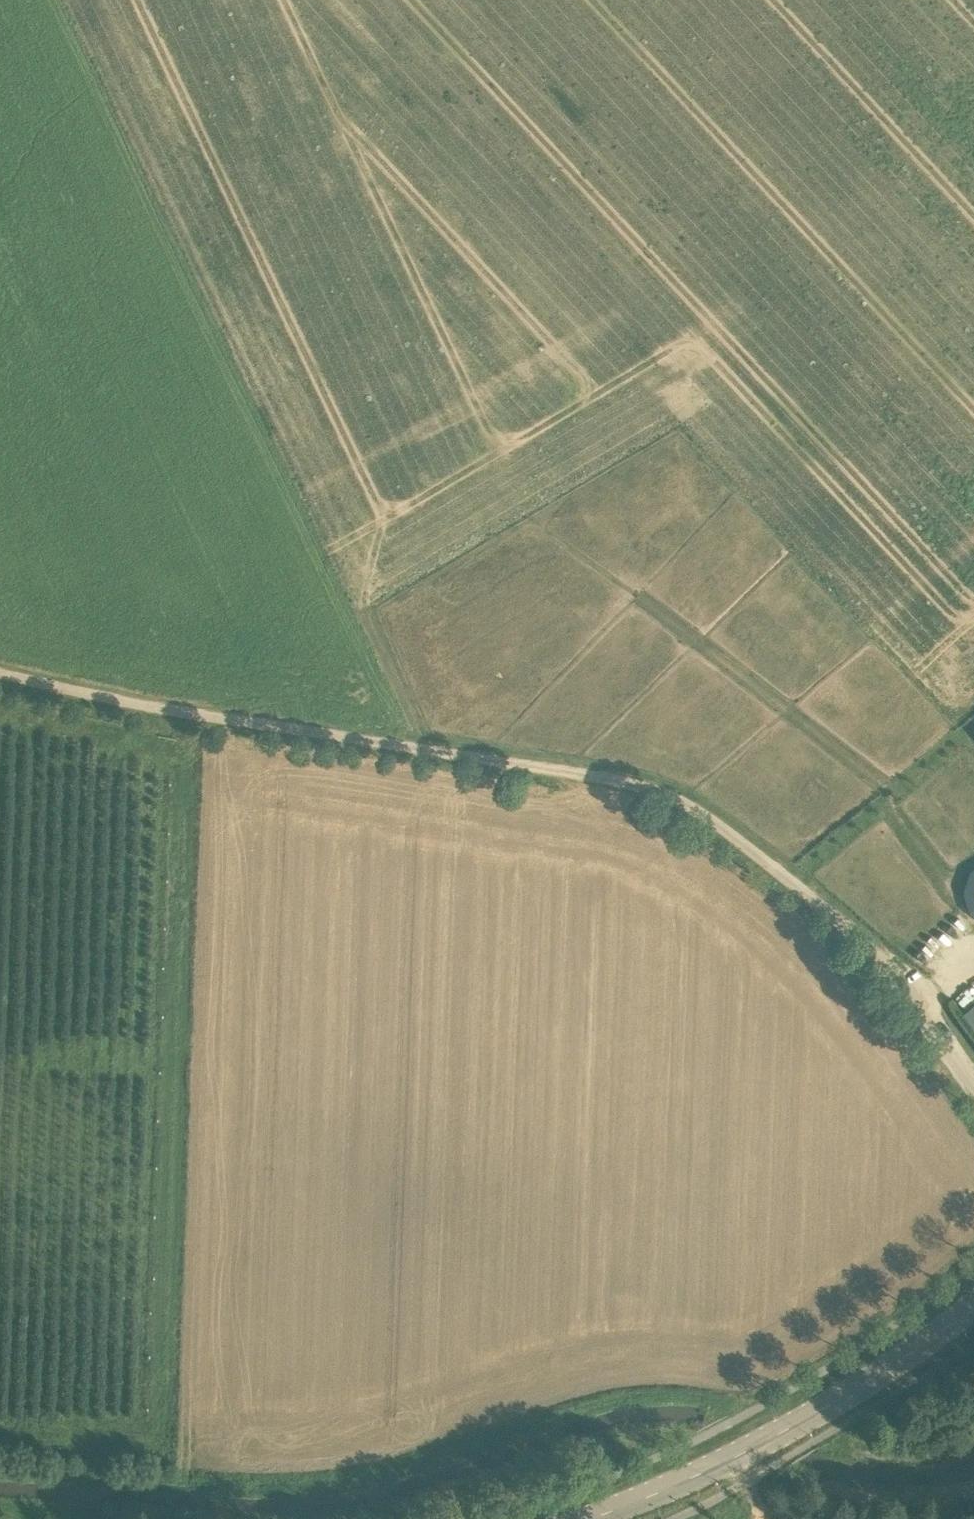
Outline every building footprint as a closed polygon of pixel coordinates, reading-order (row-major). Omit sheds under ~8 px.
[(965,1013),(973,1025),(973,1005),(965,1013)]
